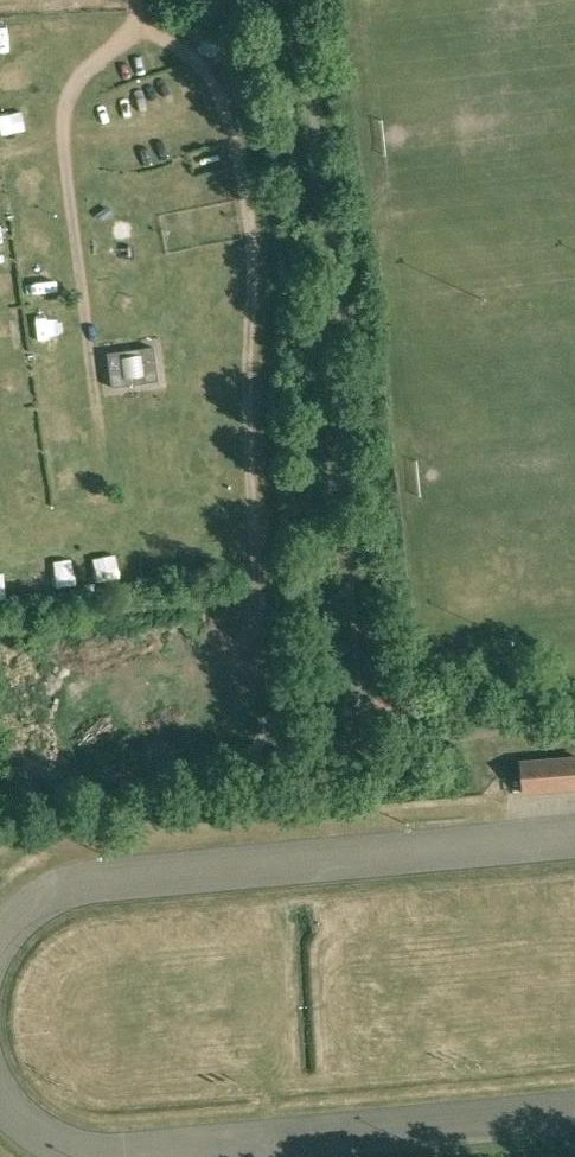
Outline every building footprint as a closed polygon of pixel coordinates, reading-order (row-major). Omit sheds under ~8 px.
[(154,347),(139,349),(139,350),(121,353),(120,350),(107,352),(112,389),(159,383),(154,347)] [(519,760),(520,777),(522,794),(574,790),(574,755),(519,760)]
